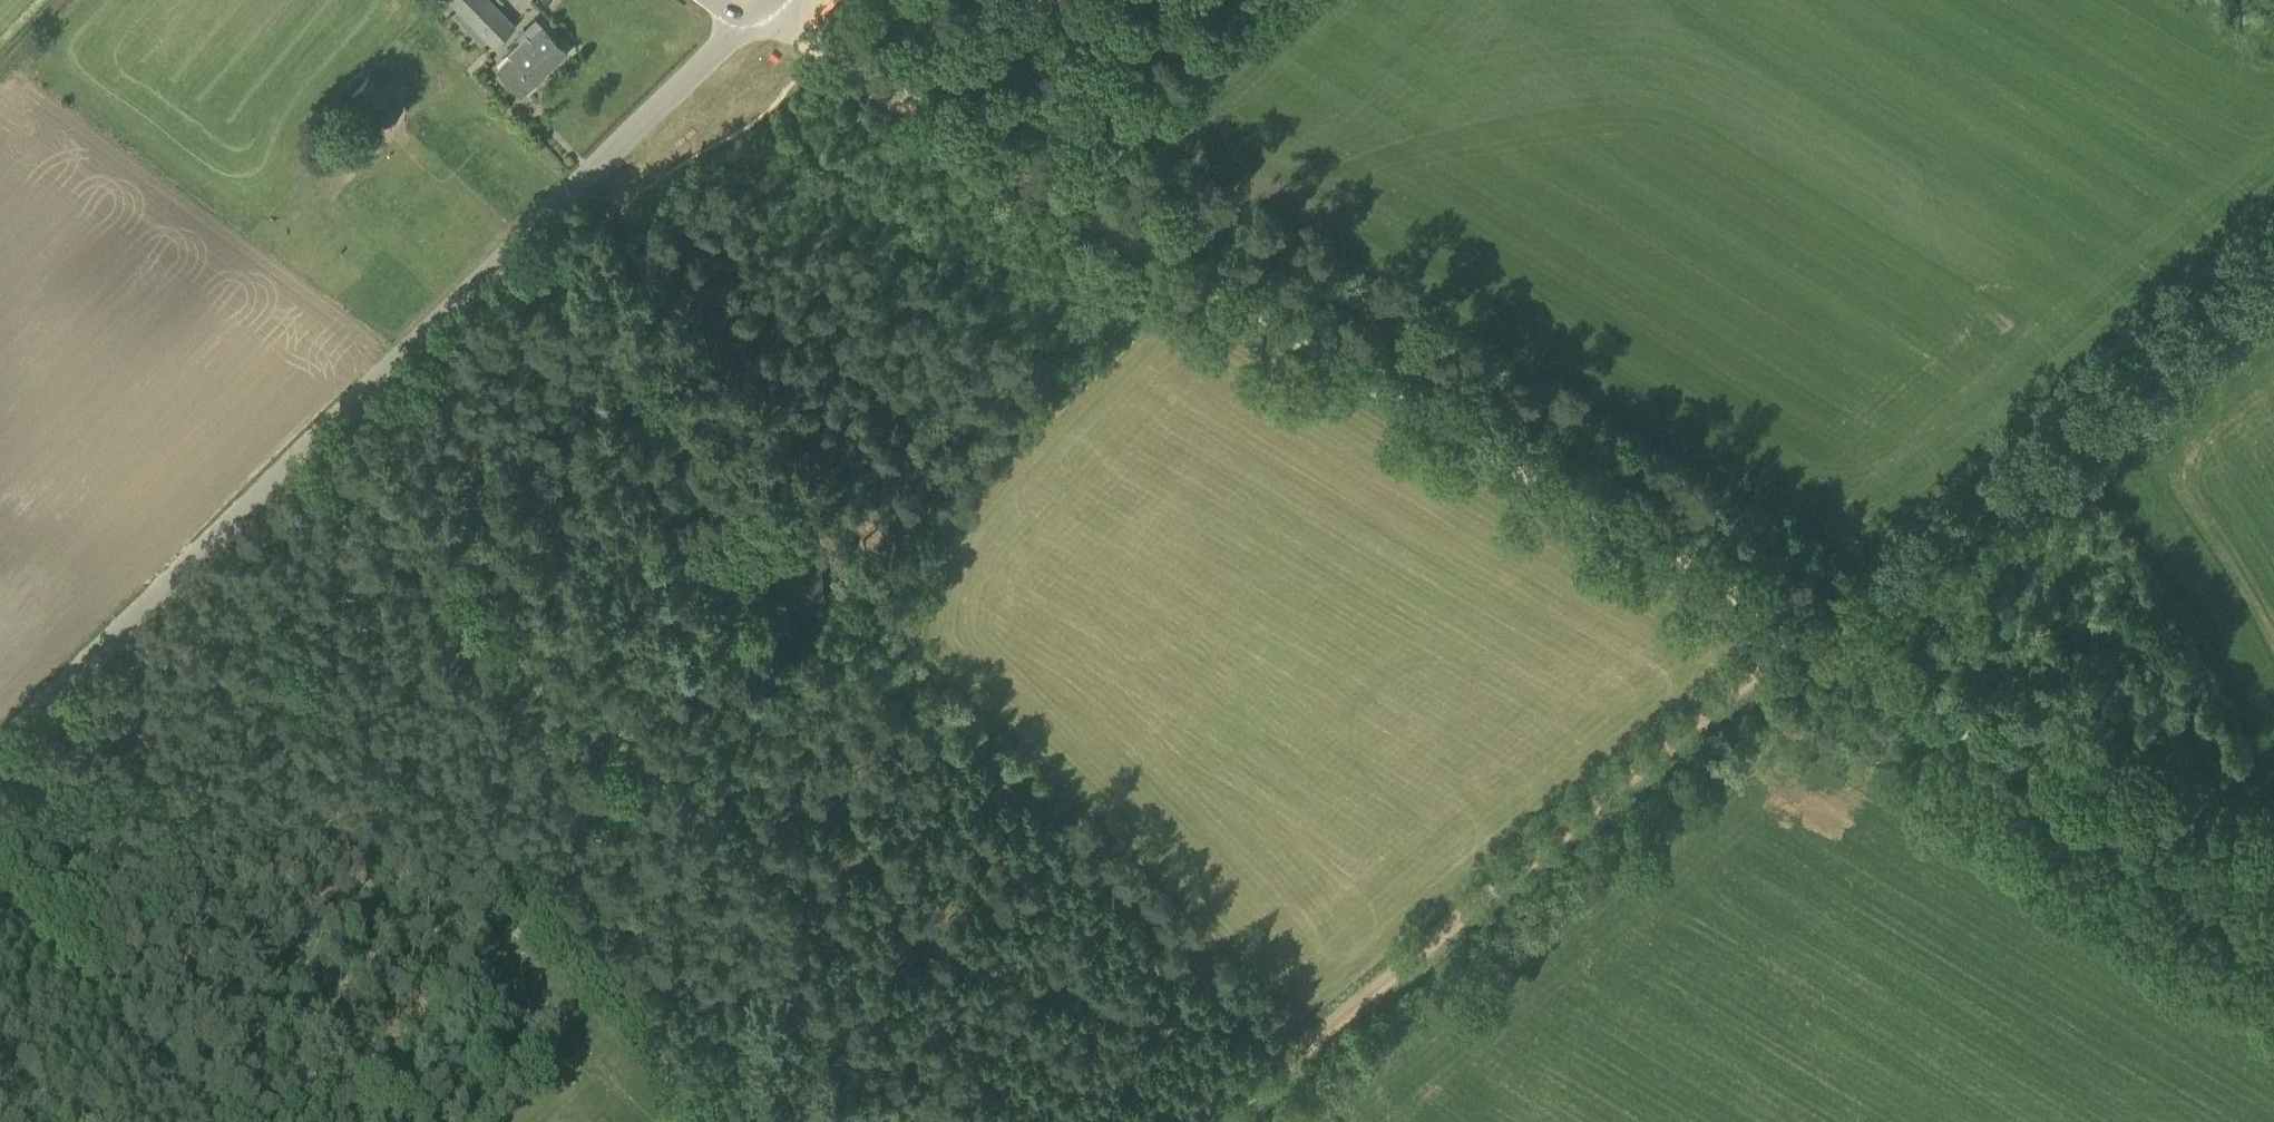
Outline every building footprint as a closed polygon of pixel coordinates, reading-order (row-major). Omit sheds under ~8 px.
[(515,25),(491,0),(450,0),(495,45),(515,25)] [(507,53),(512,57),(495,74),(507,85),(510,82),(522,93),(566,50),(542,27),(531,38),(526,33),(507,53)] [(385,125),(396,113),(371,92),(360,104),(385,125)] [(845,108),(866,116),(870,105),(850,97),(845,108)] [(846,564),(853,543),(843,540),(835,561),(846,564)] [(823,597),(820,566),(775,570),(777,588),(786,587),(787,600),(823,597)]
